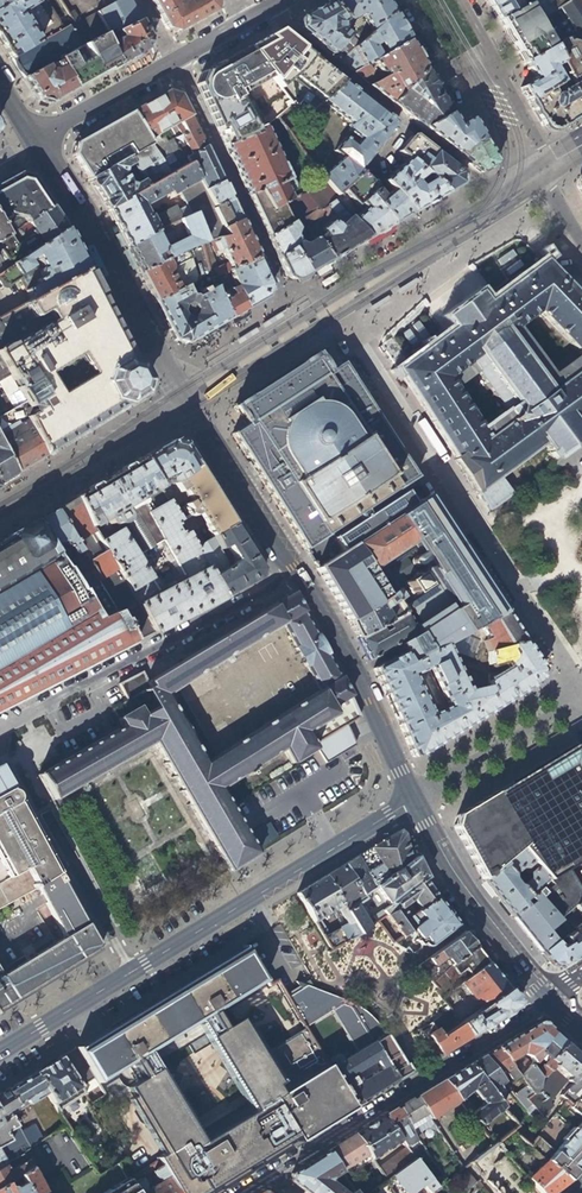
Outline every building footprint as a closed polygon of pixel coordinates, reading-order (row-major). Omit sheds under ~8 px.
[(42,0),(16,0),(0,9),(0,45),(9,59),(61,30),(42,0)] [(16,0),(0,0),(0,9),(16,0)] [(117,33),(138,21),(130,7),(126,0),(120,0),(111,5),(105,8),(95,14),(106,34),(112,30),(114,34),(117,33)] [(149,0),(165,29),(176,31),(195,21),(214,10),(216,0),(150,0),(149,0)] [(340,21),(350,33),(346,38),(329,55),(338,62),(391,12),(384,0),(331,0),(325,3),(340,21)] [(486,1),(496,18),(518,7),(514,0),(486,0),(486,1)] [(550,48),(566,77),(581,105),(581,2),(581,1),(580,0),(532,0),(518,7),(496,18),(506,36),(517,54),(545,39),(536,23),(546,17),(554,11),(564,5),(581,30),(572,36),(565,40),(555,44),(550,48)] [(337,25),(340,21),(325,3),(314,10),(301,17),(299,18),(298,30),(321,48),(329,55),(346,38),(337,30),(334,30),(333,26),(337,25)] [(554,11),(572,36),(581,30),(564,5),(554,11)] [(391,12),(338,62),(352,73),(369,63),(371,62),(407,42),(398,25),(391,12)] [(95,14),(77,24),(88,43),(101,36),(104,34),(106,34),(95,14)] [(138,21),(117,33),(120,38),(116,41),(106,45),(117,66),(134,56),(144,51),(148,39),(138,21)] [(61,30),(9,59),(16,69),(22,80),(49,65),(51,63),(56,61),(88,43),(77,24),(75,22),(61,30)] [(114,38),(116,41),(120,38),(117,33),(114,34),(112,30),(106,34),(104,34),(101,36),(105,43),(114,38)] [(343,83),(277,30),(245,48),(304,119),(343,83)] [(56,61),(60,69),(73,90),(88,82),(92,80),(117,66),(106,45),(105,43),(101,36),(88,43),(56,61)] [(550,48),(545,39),(517,54),(519,59),(522,63),(550,48)] [(368,86),(390,103),(423,70),(415,55),(407,42),(371,62),(377,72),(380,75),(382,79),(368,86)] [(219,135),(225,147),(258,134),(255,130),(263,126),(268,123),(276,117),(291,105),(245,48),(231,56),(199,74),(196,86),(218,132),(221,131),(223,134),(219,135)] [(566,77),(550,48),(522,63),(527,72),(531,81),(520,88),(527,100),(566,77)] [(51,63),(56,71),(60,69),(56,61),(51,63)] [(371,67),(369,63),(352,73),(359,79),(368,74),(369,73),(370,72),(368,69),(371,67)] [(50,67),(49,65),(22,80),(36,101),(48,105),(57,99),(73,90),(60,69),(56,71),(53,73),(54,74),(44,72),(44,71),(50,67)] [(423,70),(390,103),(422,129),(449,114),(441,100),(427,77),(423,70)] [(541,126),(543,128),(545,129),(546,130),(548,130),(551,130),(554,128),(581,112),(581,105),(566,77),(527,100),(533,111),(539,122),(539,123),(541,126)] [(319,177),(325,184),(334,197),(362,173),(358,171),(394,127),(393,123),(343,83),(322,104),(348,127),(346,129),(347,132),(359,141),(353,148),(342,140),(332,152),(336,156),(334,158),(334,161),(336,162),(319,177)] [(180,101),(178,96),(166,91),(148,101),(129,112),(167,176),(187,164),(184,159),(203,148),(192,126),(180,101)] [(145,188),(167,176),(129,112),(74,144),(71,156),(78,168),(86,181),(125,157),(145,188)] [(449,114),(422,129),(441,144),(454,154),(480,139),(474,128),(469,119),(456,125),(450,113),(449,114)] [(268,123),(263,126),(267,134),(281,124),(276,117),(268,123)] [(288,179),(267,134),(263,126),(255,130),(258,134),(225,147),(229,157),(239,177),(247,195),(258,190),(269,211),(280,205),(285,202),(287,201),(290,200),(282,182),(288,179)] [(405,161),(444,195),(452,190),(458,187),(458,175),(438,159),(410,137),(397,153),(405,161)] [(480,139),(454,154),(463,162),(478,174),(495,165),(486,150),(480,139)] [(209,160),(203,148),(184,159),(187,164),(201,191),(220,182),(209,160)] [(125,157),(86,181),(95,195),(105,210),(145,188),(125,157)] [(382,183),(390,192),(410,215),(419,209),(444,195),(405,161),(382,183)] [(144,218),(117,232),(125,247),(191,215),(204,241),(205,242),(218,239),(218,240),(224,238),(219,230),(209,210),(210,209),(201,191),(187,164),(167,176),(145,188),(105,210),(113,226),(140,211),(138,206),(165,191),(173,187),(175,191),(183,207),(174,212),(172,209),(149,220),(147,217),(144,218)] [(333,205),(365,240),(374,235),(386,228),(391,225),(367,197),(376,188),(362,173),(334,197),(337,201),(333,205)] [(0,185),(0,234),(2,237),(50,208),(38,190),(30,178),(23,176),(18,175),(1,185),(0,185)] [(223,190),(220,182),(201,191),(210,209),(229,200),(223,190)] [(303,218),(300,220),(310,235),(309,236),(329,261),(337,257),(357,245),(365,240),(333,205),(337,201),(334,197),(325,184),(302,194),(290,200),(287,201),(289,206),(303,218)] [(379,185),(376,188),(367,197),(391,225),(403,218),(410,215),(390,192),(382,199),(380,196),(382,194),(380,191),(382,190),(379,185)] [(167,195),(175,191),(173,187),(165,191),(167,195)] [(256,213),(267,237),(290,223),(280,205),(269,211),(258,190),(247,195),(256,213)] [(219,230),(238,221),(229,200),(210,209),(209,210),(219,230)] [(280,205),(290,223),(296,220),(299,218),(300,220),(303,218),(289,206),(287,201),(285,202),(280,205)] [(7,267),(64,230),(61,226),(54,215),(50,208),(2,237),(0,239),(0,255),(7,267)] [(144,218),(140,211),(113,226),(114,228),(117,232),(144,218)] [(191,215),(125,247),(129,256),(137,272),(184,250),(204,241),(191,215)] [(290,223),(267,237),(277,258),(289,249),(306,274),(313,270),(323,265),(329,261),(309,236),(310,235),(300,220),(299,218),(296,220),(290,223)] [(243,230),(238,221),(219,230),(224,238),(243,230)] [(29,301),(85,270),(81,261),(71,243),(64,230),(7,267),(0,272),(0,289),(14,278),(29,301)] [(214,247),(215,252),(223,249),(226,263),(214,269),(217,276),(218,275),(230,270),(256,258),(249,243),(243,230),(224,238),(218,240),(219,245),(214,247)] [(207,254),(215,252),(214,247),(219,245),(218,240),(218,239),(205,242),(207,254)] [(228,319),(218,294),(211,278),(207,254),(205,242),(204,241),(184,250),(194,276),(191,284),(153,302),(159,315),(173,340),(179,343),(184,344),(215,326),(228,319)] [(300,278),(306,274),(289,249),(277,258),(280,264),(286,276),(296,280),(300,278)] [(523,265),(518,257),(512,249),(498,259),(509,275),(523,265)] [(149,295),(153,302),(191,284),(194,276),(184,250),(137,272),(149,295)] [(221,283),(218,275),(217,276),(211,278),(218,294),(236,287),(245,309),(256,303),(266,297),(269,285),(260,265),(256,258),(230,270),(233,278),(221,283)] [(420,300),(446,334),(397,370),(455,459),(453,460),(474,492),(476,491),(488,511),(511,494),(498,474),(541,443),(548,452),(546,453),(550,459),(552,457),(555,461),(581,441),(581,437),(581,435),(581,434),(581,432),(579,429),(577,430),(571,421),(581,413),(581,301),(544,261),(497,295),(472,262),(450,279),(420,300)] [(41,456),(49,451),(71,439),(95,424),(140,398),(143,389),(144,384),(135,364),(133,364),(115,326),(97,290),(98,289),(93,280),(89,276),(88,276),(85,270),(29,301),(0,317),(0,368),(5,375),(30,415),(25,419),(41,456)] [(403,292),(420,281),(417,277),(400,287),(403,292)] [(234,315),(245,309),(236,287),(218,294),(228,319),(234,315)] [(375,309),(392,299),(389,294),(372,305),(375,309)] [(267,327),(284,317),(281,313),(264,323),(267,327)] [(241,344),(258,333),(255,329),(238,339),(241,344)] [(390,339),(381,346),(394,359),(402,351),(390,339)] [(342,341),(335,346),(343,358),(350,354),(342,341)] [(349,375),(341,362),(327,371),(315,353),(271,381),(233,406),(245,425),(231,434),(235,441),(263,485),(304,549),(325,535),(324,534),(394,487),(395,489),(415,475),(388,434),(375,415),(369,406),(363,396),(349,375)] [(11,473),(21,467),(27,464),(29,462),(32,461),(41,456),(25,419),(30,415),(5,375),(0,368),(0,452),(11,473)] [(168,484),(171,483),(185,475),(196,467),(184,447),(182,443),(174,443),(169,442),(151,452),(136,461),(158,490),(163,487),(157,479),(164,475),(166,478),(165,480),(165,482),(166,483),(167,484),(168,484)] [(11,473),(0,452),(0,480),(11,473)] [(111,476),(107,478),(102,481),(88,489),(72,498),(90,526),(98,522),(107,536),(103,539),(101,537),(98,539),(116,568),(121,576),(128,589),(139,605),(150,626),(153,633),(184,617),(188,615),(193,612),(195,611),(224,597),(212,576),(195,547),(174,511),(171,507),(165,500),(160,493),(158,490),(136,461),(111,476)] [(196,514),(196,511),(199,509),(199,510),(199,511),(200,511),(200,512),(201,512),(203,512),(219,502),(196,467),(185,475),(171,483),(174,489),(177,493),(165,500),(171,507),(182,501),(184,504),(182,505),(187,512),(186,512),(188,516),(192,516),(196,514)] [(165,490),(160,493),(165,500),(177,493),(174,489),(167,493),(165,490)] [(332,541),(339,552),(342,550),(413,504),(404,490),(366,515),(367,517),(332,541)] [(401,587),(407,595),(409,593),(411,595),(424,587),(443,616),(454,610),(462,629),(464,628),(467,633),(504,611),(487,585),(462,548),(454,535),(443,519),(427,494),(413,504),(356,545),(343,553),(342,550),(339,552),(316,568),(333,595),(348,620),(377,602),(358,573),(372,568),(415,542),(421,551),(413,557),(412,561),(414,565),(419,565),(422,564),(424,566),(428,563),(431,568),(418,577),(416,575),(404,582),(405,585),(401,587)] [(98,580),(116,568),(98,539),(90,526),(72,498),(61,504),(52,510),(73,539),(98,580)] [(200,517),(203,523),(223,510),(221,506),(219,502),(203,512),(201,512),(200,512),(200,511),(199,511),(199,510),(199,509),(196,511),(200,517)] [(153,547),(163,541),(147,513),(150,510),(148,506),(138,512),(137,513),(136,513),(135,513),(134,512),(133,512),(132,512),(132,511),(131,511),(131,510),(130,508),(129,508),(153,547)] [(149,550),(153,547),(129,508),(122,512),(123,514),(124,516),(124,518),(124,519),(145,552),(149,550)] [(37,518),(33,521),(62,568),(63,567),(77,590),(79,590),(99,619),(115,612),(96,581),(98,580),(73,539),(52,510),(49,512),(37,518)] [(203,523),(212,537),(232,524),(223,510),(203,523)] [(136,558),(145,552),(124,519),(124,520),(123,521),(116,525),(136,558)] [(135,641),(132,635),(123,619),(121,620),(120,617),(98,580),(96,581),(115,612),(99,619),(79,590),(77,590),(63,567),(62,568),(33,521),(6,537),(6,538),(0,542),(0,710),(135,641)] [(257,580),(261,569),(250,552),(232,524),(212,537),(219,551),(227,547),(233,559),(232,561),(231,562),(231,564),(227,567),(212,576),(224,597),(244,587),(257,580)] [(212,537),(195,547),(212,576),(227,567),(219,551),(212,537)] [(253,548),(250,550),(256,560),(259,559),(253,548)] [(98,580),(120,617),(139,605),(128,589),(121,576),(116,568),(98,580)] [(411,754),(416,756),(445,738),(465,726),(492,708),(517,693),(537,681),(541,668),(524,642),(504,611),(467,633),(464,628),(462,629),(454,610),(443,616),(424,587),(411,595),(409,593),(407,595),(403,597),(398,600),(404,611),(405,612),(410,609),(417,622),(412,625),(416,632),(396,644),(398,648),(401,653),(373,668),(376,676),(386,701),(395,719),(411,754)] [(398,589),(377,602),(348,620),(357,637),(404,611),(398,600),(403,597),(398,589)] [(153,743),(227,872),(257,854),(219,790),(282,751),(291,765),(315,749),(313,746),(309,739),(319,733),(316,728),(333,717),(341,729),(346,726),(359,718),(349,697),(350,696),(341,679),(339,680),(326,656),(327,655),(321,645),(316,635),(315,636),(302,613),(303,612),(293,594),(271,606),(271,608),(147,681),(145,683),(148,688),(158,707),(141,716),(136,708),(117,718),(122,727),(66,759),(37,776),(52,801),(153,743)] [(123,619),(132,635),(150,626),(139,605),(120,617),(121,620),(123,619)] [(405,612),(404,611),(357,637),(362,647),(369,660),(396,644),(416,632),(412,625),(405,612)] [(135,641),(153,633),(150,626),(132,635),(135,641)] [(145,683),(147,681),(142,672),(118,684),(123,694),(126,699),(148,688),(145,683)] [(214,757),(174,689),(164,695),(204,763),(214,757)] [(355,747),(346,726),(341,729),(328,737),(313,746),(315,749),(316,749),(319,754),(325,764),(355,747)] [(495,792),(527,845),(523,847),(548,879),(554,885),(540,897),(559,918),(575,905),(581,899),(581,751),(576,742),(550,758),(495,792)] [(1,790),(3,793),(4,793),(4,792),(5,792),(6,792),(7,792),(8,792),(9,792),(9,793),(10,793),(11,793),(11,794),(12,794),(13,795),(13,796),(13,797),(14,798),(14,799),(14,800),(13,801),(13,802),(12,803),(11,804),(11,805),(10,805),(11,806),(18,803),(0,770),(0,790),(1,790)] [(47,856),(30,824),(18,803),(11,806),(10,805),(11,805),(11,804),(12,803),(13,802),(13,801),(14,800),(14,799),(14,798),(13,797),(13,796),(13,795),(12,794),(11,794),(11,793),(10,793),(9,793),(9,792),(8,792),(7,792),(6,792),(5,792),(4,792),(4,793),(3,793),(1,790),(0,790),(0,882),(47,856)] [(527,845),(495,792),(480,801),(457,815),(453,825),(474,864),(483,879),(523,847),(527,845)] [(271,821),(252,831),(261,847),(279,837),(271,821)] [(379,882),(410,860),(406,846),(404,836),(400,830),(343,865),(335,870),(323,877),(344,912),(355,905),(364,899),(362,896),(380,883),(379,882)] [(512,916),(533,898),(530,894),(548,879),(523,847),(483,879),(497,897),(512,916)] [(0,890),(0,894),(19,883),(21,886),(19,888),(21,890),(27,886),(23,880),(51,864),(47,856),(0,882),(0,883),(3,888),(0,890)] [(380,895),(388,906),(394,902),(393,900),(423,881),(426,878),(422,870),(415,857),(410,860),(379,882),(380,883),(362,896),(364,899),(367,897),(370,901),(380,895)] [(51,864),(23,880),(27,886),(21,890),(19,888),(21,886),(19,883),(0,894),(0,910),(31,893),(37,889),(58,876),(51,864)] [(52,980),(99,951),(65,889),(58,876),(37,889),(64,938),(0,978),(0,1011),(52,980)] [(312,884),(296,894),(330,952),(341,945),(357,935),(344,912),(323,877),(312,884)] [(413,900),(421,910),(437,898),(429,888),(423,881),(393,900),(394,902),(388,906),(382,911),(386,916),(401,937),(412,929),(417,926),(414,922),(410,917),(408,919),(401,909),(413,900)] [(538,894),(533,898),(512,916),(540,952),(554,940),(556,943),(570,931),(559,918),(540,897),(538,894)] [(412,929),(420,938),(450,915),(437,898),(421,910),(410,917),(414,922),(420,917),(423,921),(417,926),(412,929)] [(366,922),(355,905),(344,912),(357,935),(370,927),(370,926),(375,922),(386,916),(382,911),(366,922)] [(458,925),(450,915),(420,938),(402,952),(407,955),(409,953),(410,954),(414,955),(420,950),(420,946),(423,944),(427,947),(430,947),(439,940),(458,925)] [(570,931),(556,943),(554,940),(540,952),(548,962),(554,964),(561,965),(581,952),(581,921),(572,927),(573,929),(570,931)] [(433,965),(440,975),(475,947),(463,931),(418,966),(423,973),(433,965)] [(464,970),(470,977),(488,963),(475,947),(440,975),(443,979),(446,976),(449,980),(451,981),(464,970)] [(153,1066),(185,1046),(187,1044),(193,1052),(206,1044),(218,1037),(213,1028),(221,1024),(216,1016),(213,1011),(264,980),(244,949),(174,991),(108,1031),(128,1063),(136,1076),(153,1066)] [(482,1009),(509,990),(501,980),(488,963),(470,977),(461,984),(482,1009)] [(452,991),(443,979),(440,975),(431,982),(437,989),(435,991),(441,1000),(452,991)] [(285,997),(304,1027),(328,1013),(331,1011),(346,1001),(346,1000),(311,987),(297,982),(296,984),(299,988),(293,992),(285,997)] [(460,1023),(469,1037),(495,1021),(518,1007),(518,1004),(518,1001),(509,990),(482,1009),(460,1023)] [(358,1005),(346,1000),(346,1001),(358,1020),(369,1037),(397,1081),(410,1074),(385,1034),(373,1019),(364,1011),(357,1007),(358,1005)] [(331,1011),(356,1053),(370,1045),(366,1039),(369,1037),(358,1020),(346,1001),(331,1011)] [(445,1013),(431,1023),(436,1029),(441,1036),(455,1026),(446,1012),(449,1010),(446,1006),(442,1010),(445,1013)] [(206,1044),(227,1078),(230,1076),(231,1075),(248,1064),(255,1075),(258,1079),(272,1070),(246,1027),(240,1030),(235,1022),(224,1029),(226,1032),(218,1037),(206,1044)] [(431,1046),(433,1044),(428,1035),(436,1029),(431,1023),(421,1030),(431,1046)] [(456,1045),(469,1037),(460,1023),(455,1026),(441,1036),(436,1029),(428,1035),(433,1044),(440,1055),(456,1045)] [(224,1029),(221,1024),(213,1028),(218,1037),(226,1032),(224,1029)] [(525,1059),(515,1072),(519,1078),(529,1067),(533,1063),(539,1056),(538,1050),(552,1031),(544,1024),(537,1024),(530,1028),(505,1043),(496,1049),(507,1062),(518,1055),(525,1059)] [(265,1052),(275,1068),(314,1044),(304,1027),(265,1052)] [(96,1083),(128,1063),(108,1031),(92,1041),(77,1050),(94,1078),(96,1083)] [(539,1068),(533,1063),(529,1067),(539,1080),(543,1079),(555,1065),(549,1059),(564,1042),(562,1040),(556,1035),(554,1033),(552,1031),(538,1050),(539,1056),(545,1062),(539,1068)] [(327,1063),(327,1065),(353,1108),(380,1091),(397,1081),(369,1037),(366,1039),(370,1045),(356,1053),(344,1061),(341,1056),(338,1056),(327,1063)] [(564,1042),(549,1059),(555,1065),(543,1079),(539,1080),(529,1067),(519,1078),(526,1087),(515,1097),(526,1111),(533,1105),(542,1116),(552,1105),(550,1102),(566,1081),(570,1085),(581,1072),(581,1058),(571,1048),(564,1042)] [(190,1054),(193,1052),(187,1044),(185,1046),(190,1054)] [(327,1065),(314,1044),(275,1068),(282,1080),(284,1084),(282,1085),(277,1089),(267,1095),(297,1142),(353,1108),(327,1065)] [(79,1088),(94,1078),(77,1050),(75,1048),(67,1054),(59,1058),(69,1073),(79,1088)] [(515,1072),(507,1062),(496,1049),(492,1051),(483,1057),(502,1080),(507,1087),(519,1078),(515,1072)] [(507,1062),(515,1072),(525,1059),(518,1055),(507,1062)] [(496,1084),(502,1080),(483,1057),(476,1061),(469,1065),(494,1096),(501,1090),(496,1084)] [(83,1094),(79,1088),(69,1073),(59,1058),(49,1065),(34,1074),(46,1094),(51,1102),(57,1110),(83,1094)] [(231,1075),(248,1101),(265,1091),(258,1079),(255,1075),(248,1064),(231,1075)] [(469,1065),(460,1071),(447,1079),(462,1100),(480,1126),(502,1107),(494,1096),(469,1065)] [(155,1162),(155,1161),(174,1150),(176,1149),(174,1147),(175,1146),(175,1145),(175,1144),(175,1143),(175,1142),(175,1141),(175,1140),(175,1139),(175,1138),(176,1137),(176,1136),(177,1136),(177,1135),(178,1135),(178,1134),(179,1133),(179,1132),(180,1132),(181,1132),(181,1131),(182,1131),(183,1131),(184,1130),(185,1130),(186,1130),(187,1130),(188,1130),(189,1130),(190,1130),(190,1131),(191,1131),(192,1131),(193,1132),(153,1066),(136,1076),(139,1080),(138,1081),(140,1086),(128,1093),(131,1098),(126,1101),(159,1155),(153,1159),(155,1162)] [(258,1079),(265,1091),(274,1085),(277,1089),(282,1085),(280,1082),(272,1070),(258,1079)] [(581,1089),(581,1072),(570,1085),(561,1095),(572,1105),(578,1099),(571,1094),(579,1086),(581,1089)] [(26,1102),(28,1105),(46,1094),(34,1074),(21,1082),(6,1091),(15,1106),(22,1101),(26,1102)] [(227,1078),(243,1104),(248,1101),(231,1075),(230,1076),(227,1078)] [(433,1118),(462,1100),(447,1079),(434,1086),(418,1096),(415,1098),(430,1120),(433,1118)] [(125,1089),(128,1093),(140,1086),(138,1081),(125,1089)] [(274,1085),(265,1091),(267,1095),(277,1089),(274,1085)] [(15,1106),(6,1091),(0,1095),(0,1124),(7,1119),(4,1115),(5,1112),(15,1106)] [(265,1091),(248,1101),(280,1152),(297,1142),(267,1095),(265,1091)] [(15,1124),(51,1102),(46,1094),(28,1105),(18,1112),(11,1116),(15,1124)] [(578,1099),(572,1105),(571,1106),(581,1117),(581,1096),(578,1099)] [(434,1126),(430,1120),(415,1098),(409,1102),(398,1108),(417,1142),(424,1151),(430,1147),(421,1134),(434,1126)] [(243,1104),(230,1113),(230,1114),(262,1164),(280,1152),(248,1101),(243,1104)] [(414,1144),(417,1142),(398,1108),(393,1111),(383,1117),(402,1142),(413,1156),(418,1153),(419,1152),(414,1144)] [(195,1135),(193,1132),(192,1131),(191,1131),(190,1131),(190,1130),(189,1130),(188,1130),(187,1130),(186,1130),(185,1130),(184,1130),(183,1131),(182,1131),(181,1131),(181,1132),(180,1132),(179,1132),(179,1133),(178,1134),(178,1135),(177,1135),(177,1136),(176,1136),(176,1137),(175,1138),(175,1139),(175,1140),(175,1141),(175,1142),(175,1143),(175,1144),(175,1145),(175,1146),(174,1147),(176,1149),(189,1140),(230,1114),(230,1113),(195,1135)] [(262,1164),(230,1114),(189,1140),(219,1190),(262,1164)] [(542,1133),(554,1140),(565,1122),(552,1115),(542,1133)] [(15,1124),(11,1116),(7,1119),(0,1124),(0,1146),(1,1148),(8,1144),(7,1141),(10,1139),(7,1134),(17,1127),(15,1124)] [(373,1160),(402,1142),(383,1117),(372,1124),(355,1134),(368,1154),(373,1160)] [(545,1161),(568,1181),(576,1173),(581,1167),(581,1119),(555,1151),(538,1136),(529,1147),(545,1161)] [(341,1170),(368,1154),(355,1134),(343,1142),(328,1151),(341,1170)] [(176,1149),(190,1172),(191,1171),(205,1192),(214,1192),(219,1190),(189,1140),(176,1149)] [(23,1152),(23,1153),(32,1167),(41,1162),(31,1146),(23,1152)] [(176,1149),(174,1150),(200,1192),(205,1192),(191,1171),(190,1172),(176,1149)] [(174,1150),(155,1161),(173,1190),(174,1190),(176,1192),(200,1192),(174,1150)] [(341,1170),(328,1151),(311,1161),(292,1173),(291,1181),(306,1192),(346,1192),(330,1180),(333,1176),(341,1170)] [(30,1169),(32,1167),(23,1153),(7,1163),(0,1167),(0,1187),(30,1169)] [(422,1159),(418,1153),(413,1156),(415,1159),(417,1162),(422,1159)] [(370,1192),(414,1192),(424,1186),(430,1192),(433,1192),(438,1189),(417,1162),(415,1159),(370,1192)] [(155,1161),(155,1162),(128,1179),(137,1192),(176,1192),(174,1190),(173,1190),(155,1161)] [(568,1181),(545,1161),(529,1180),(540,1192),(553,1192),(568,1181)] [(30,1169),(0,1187),(0,1192),(44,1192),(30,1169)] [(467,1191),(476,1183),(464,1170),(455,1178),(467,1191)]
